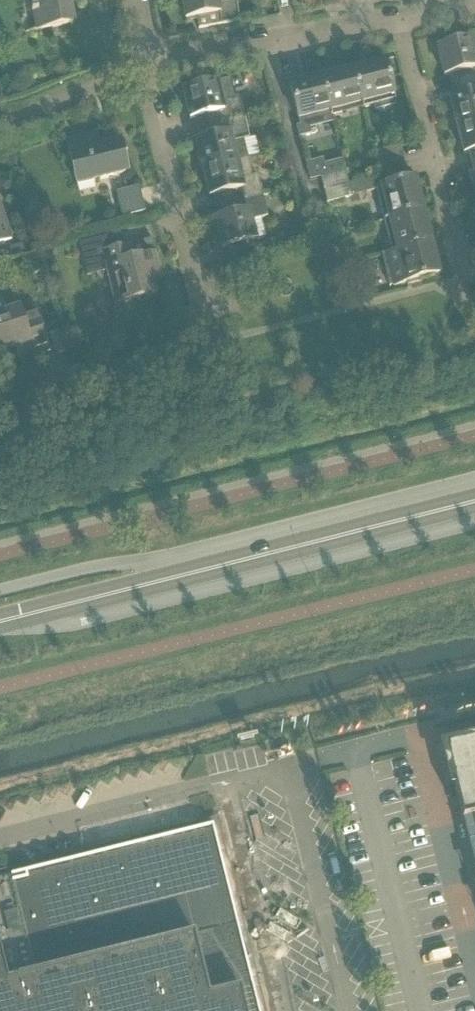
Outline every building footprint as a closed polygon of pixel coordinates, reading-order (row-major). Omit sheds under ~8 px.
[(72,24),(68,0),(32,0),(38,30),(72,24)] [(217,0),(182,0),(185,20),(196,18),(198,29),(239,23),(235,3),(235,1),(218,4),(217,0)] [(471,40),(437,49),(444,77),(455,74),(458,86),(474,81),(474,56),(471,40)] [(385,62),(353,70),(363,109),(373,106),(375,111),(396,105),(385,62)] [(332,117),(363,109),(353,70),(321,78),(331,117),(332,117)] [(306,82),(289,86),(299,125),(299,127),(296,128),(298,138),(311,135),(309,128),(333,122),(332,117),(331,117),(321,78),(319,79),(318,74),(305,78),(306,82)] [(230,80),(183,92),(190,120),(200,117),(203,129),(243,119),(238,98),(235,99),(230,80)] [(474,123),(474,81),(458,86),(460,98),(450,100),(457,127),(474,123)] [(206,140),(195,143),(202,170),(236,162),(247,159),(242,141),(248,139),(243,119),(203,129),(206,140)] [(457,127),(464,154),(474,152),(474,157),(474,123),(457,127)] [(98,148),(95,134),(65,142),(76,186),(127,173),(120,142),(98,148)] [(377,165),(402,159),(398,146),(374,152),(377,165)] [(236,162),(202,170),(209,197),(220,195),(223,206),(262,197),(257,176),(251,178),(247,159),(236,162)] [(380,176),(404,170),(402,159),(377,165),(380,176)] [(320,179),(345,173),(342,160),(317,166),(320,179)] [(380,177),(363,181),(366,193),(376,190),(376,189),(407,181),(404,170),(380,176),(380,177)] [(323,190),(348,184),(345,173),(320,179),(323,190)] [(384,221),(423,211),(415,179),(407,181),(376,189),(376,190),(384,221)] [(326,203),(351,197),(348,184),(323,190),(326,203)] [(122,218),(145,212),(139,187),(115,193),(122,218)] [(244,243),(255,240),(251,221),(267,217),(262,197),(223,206),(225,218),(214,221),(221,248),(225,247),(244,243)] [(11,240),(0,206),(0,243),(11,240)] [(392,253),(431,243),(423,211),(384,221),(392,252),(392,253)] [(123,246),(118,228),(78,241),(87,277),(106,272),(114,305),(157,295),(153,279),(161,277),(152,239),(123,246)] [(244,243),(225,247),(225,249),(228,259),(228,261),(244,257),(247,256),(245,250),(244,243)] [(438,274),(431,243),(392,253),(392,252),(381,255),(381,256),(385,255),(389,269),(385,270),(389,287),(406,283),(407,286),(421,283),(420,280),(441,275),(440,274),(438,274)] [(22,245),(9,249),(12,257),(24,253),(22,245)] [(51,251),(41,254),(45,268),(56,265),(51,251)] [(19,308),(0,315),(0,350),(14,345),(20,361),(50,351),(36,309),(21,314),(19,308)] [(56,353),(70,349),(63,327),(49,331),(56,353)] [(444,751),(462,822),(471,820),(474,835),(474,743),(444,751)] [(212,826),(0,879),(0,1010),(258,1010),(212,826)]
